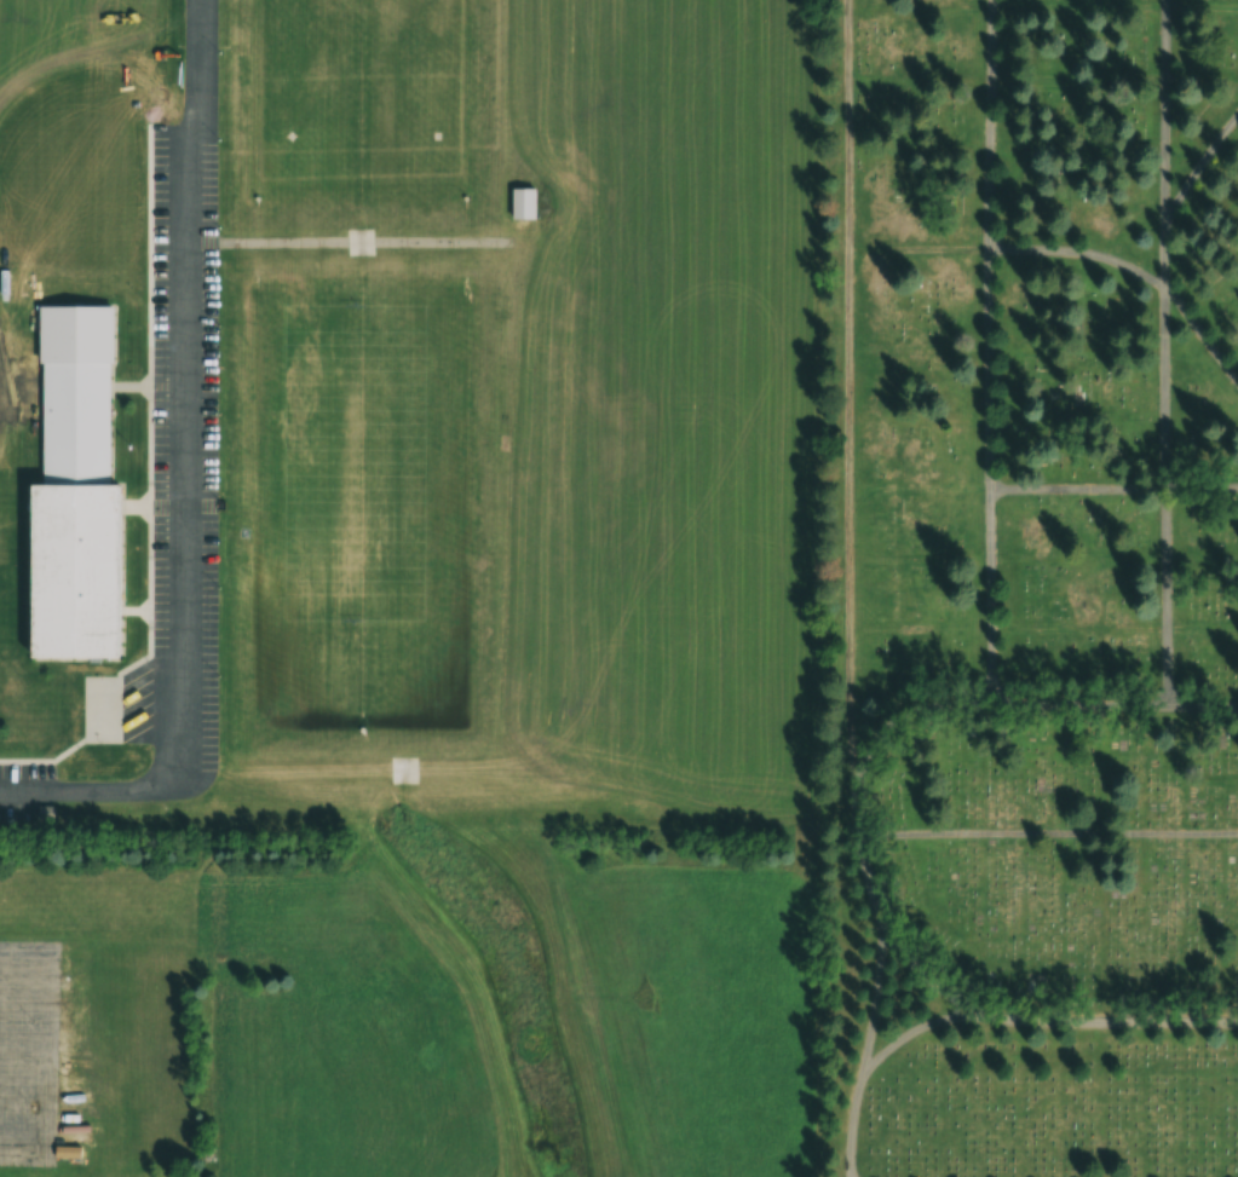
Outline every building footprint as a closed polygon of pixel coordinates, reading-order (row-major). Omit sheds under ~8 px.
[(511,187),(511,219),(534,219),(535,187),(511,187)] [(21,658),(106,659),(111,305),(35,304),(34,363),(41,363),(40,485),(23,484),(21,658)]
